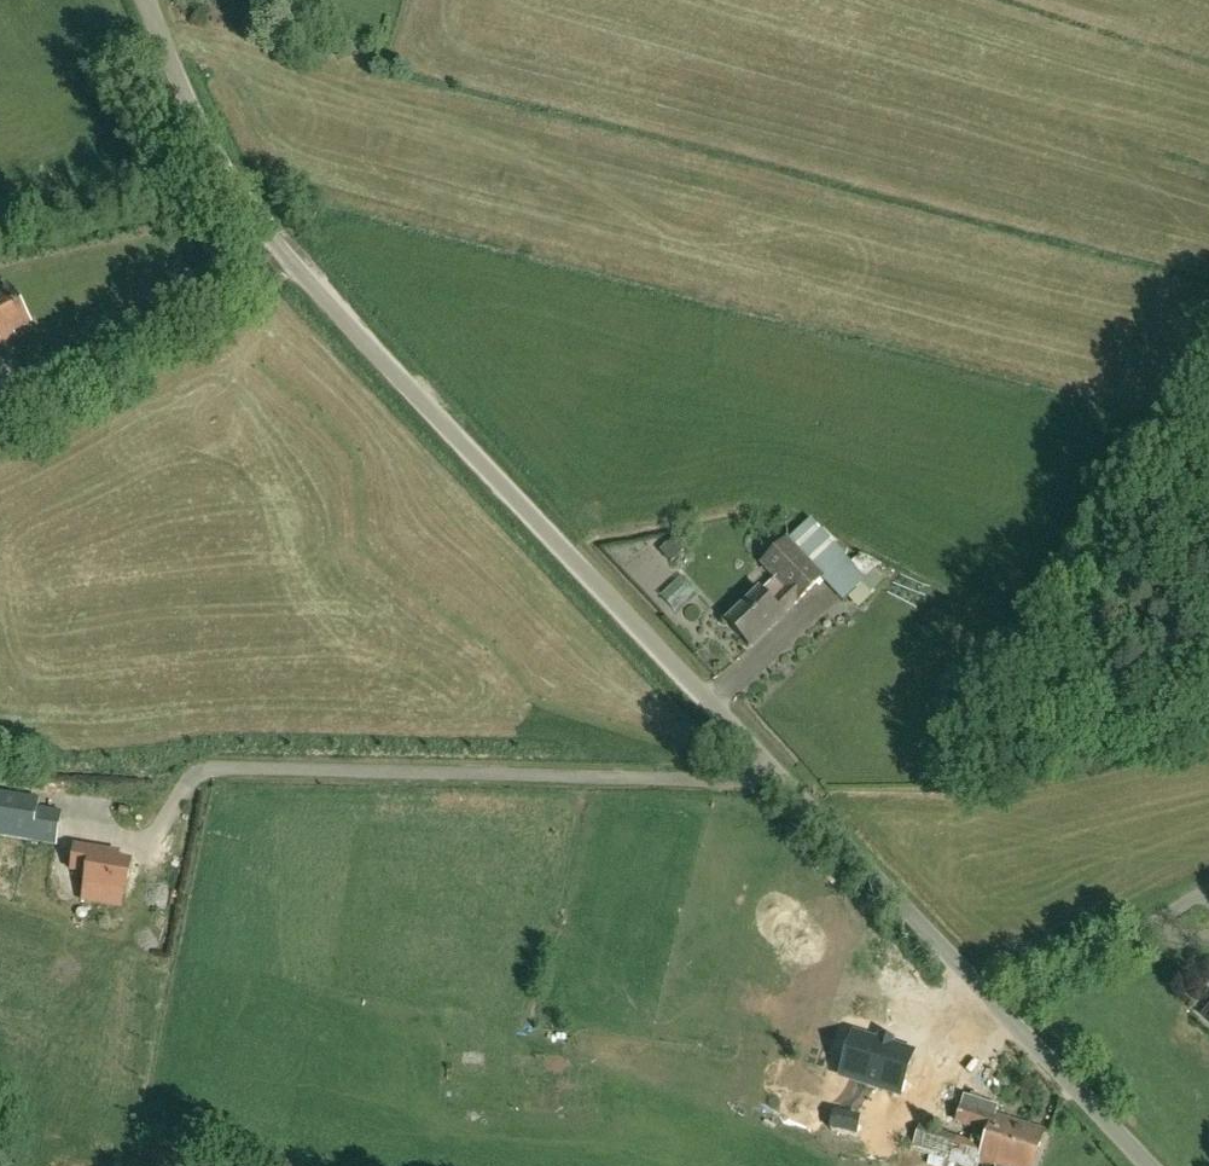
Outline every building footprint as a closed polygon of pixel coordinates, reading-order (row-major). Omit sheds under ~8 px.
[(28,323),(10,291),(0,297),(0,344),(13,337),(10,333),(28,323)] [(844,599),(847,597),(863,580),(807,523),(789,540),(787,538),(762,563),(776,577),(762,590),(761,589),(729,620),(754,646),(786,614),(784,613),(798,600),(799,601),(823,577),(844,599)] [(679,616),(699,596),(678,574),(657,594),(679,616)] [(62,814),(38,810),(39,800),(0,794),(0,836),(57,845),(62,814)] [(126,893),(130,863),(116,861),(117,855),(75,849),(72,871),(87,874),(85,887),(126,893)] [(890,1047),(878,1043),(853,1035),(840,1077),(901,1096),(914,1055),(890,1047)] [(938,1063),(966,1066),(967,1055),(939,1052),(938,1063)] [(988,1165),(997,1165),(1001,1155),(1009,1158),(1016,1139),(1012,1138),(1016,1124),(994,1117),(997,1109),(965,1098),(957,1124),(976,1130),(971,1143),(920,1126),(912,1151),(958,1165),(978,1165),(979,1163),(988,1165)] [(835,1114),(832,1131),(855,1136),(858,1118),(835,1114)] [(1044,1133),(1016,1124),(1012,1138),(1016,1139),(1009,1158),(1001,1155),(997,1165),(1034,1165),(1044,1133)]
